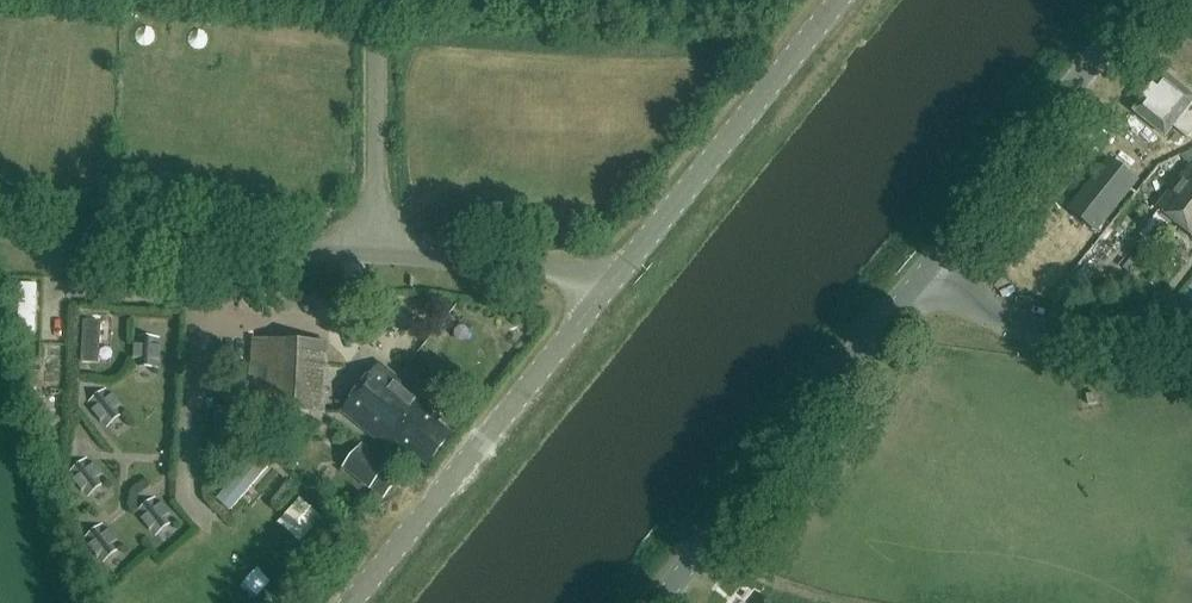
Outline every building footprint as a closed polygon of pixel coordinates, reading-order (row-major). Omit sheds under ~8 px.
[(1165,74),(1134,112),(1165,137),(1174,126),(1188,138),(1191,134),(1191,96),(1165,74)] [(1180,157),(1191,166),(1157,208),(1179,226),(1191,210),(1191,151),(1180,157)] [(1113,162),(1072,212),(1097,232),(1137,181),(1113,162)] [(1179,226),(1191,236),(1191,210),(1179,226)] [(82,318),(80,361),(104,362),(106,320),(82,318)] [(135,343),(133,343),(131,360),(134,360),(133,365),(158,367),(158,361),(160,361),(162,344),(159,344),(160,339),(135,337),(135,343)] [(328,344),(253,340),(249,411),(324,415),(328,344)] [(427,403),(379,364),(342,410),(390,449),(397,440),(428,466),(452,437),(436,425),(440,420),(424,407),(427,403)] [(92,409),(90,410),(100,423),(102,422),(106,427),(125,411),(121,407),(123,406),(113,392),(111,394),(108,389),(88,404),(92,409)] [(236,450),(240,431),(226,428),(222,448),(236,450)] [(388,466),(362,444),(343,467),(383,499),(399,479),(386,468),(388,466)] [(73,478),(71,480),(82,493),(83,492),(87,496),(106,480),(102,476),(104,475),(93,461),(92,463),(88,458),(69,474),(73,478)] [(221,497),(232,508),(265,472),(253,462),(221,497)] [(140,517),(139,519),(149,532),(151,531),(155,535),(174,520),(170,516),(172,514),(161,501),(160,502),(156,498),(137,513),(140,517)] [(103,524),(84,540),(87,544),(86,545),(97,559),(98,558),(102,562),(121,547),(118,542),(119,541),(109,527),(107,529),(103,524)]
